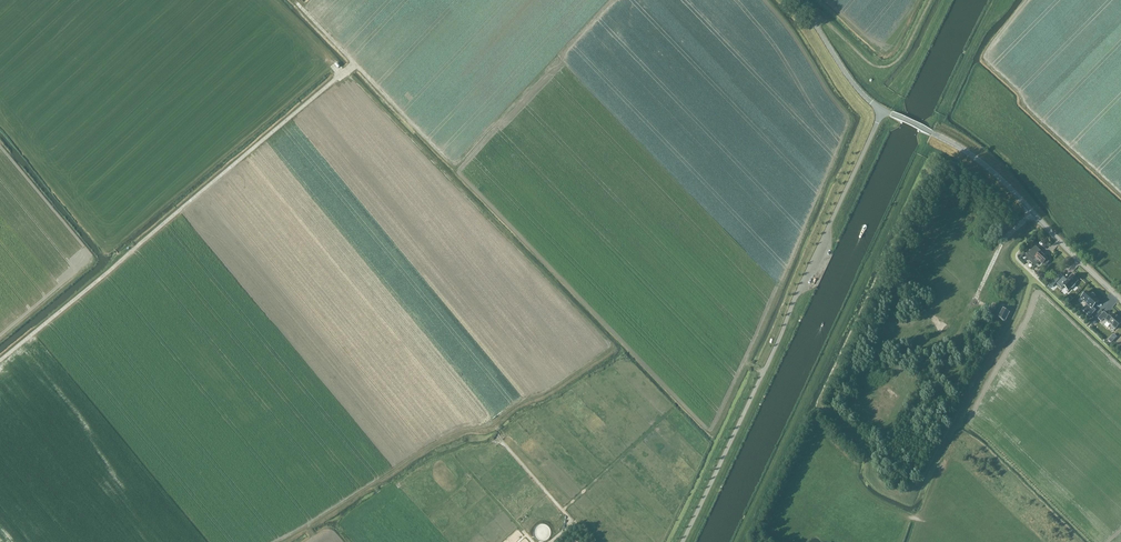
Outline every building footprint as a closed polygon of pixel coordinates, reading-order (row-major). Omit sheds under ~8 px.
[(1035,246),(1027,254),(1033,260),(1032,260),(1037,264),(1039,262),(1042,265),(1043,264),(1045,265),(1046,265),(1049,262),(1049,261),(1047,259),(1040,252),(1041,251),(1035,246)] [(1058,281),(1056,283),(1062,289),(1064,287),(1068,291),(1071,288),(1072,289),(1075,285),(1074,284),(1078,281),(1071,275),(1066,280),(1063,277),(1058,281)] [(1056,276),(1047,285),(1050,288),(1059,279),(1056,276)] [(1087,292),(1081,298),(1087,304),(1089,306),(1084,312),(1089,317),(1096,310),(1093,308),(1098,302),(1094,299),(1095,298),(1091,294),(1090,295),(1087,292)] [(1010,311),(1009,312),(1003,309),(998,318),(1003,321),(1003,322),(1005,324),(1011,312),(1010,311)] [(1098,318),(1101,321),(1103,319),(1115,330),(1120,324),(1120,323),(1119,321),(1119,320),(1115,316),(1114,317),(1111,314),(1109,317),(1107,315),(1104,312),(1098,318)]
